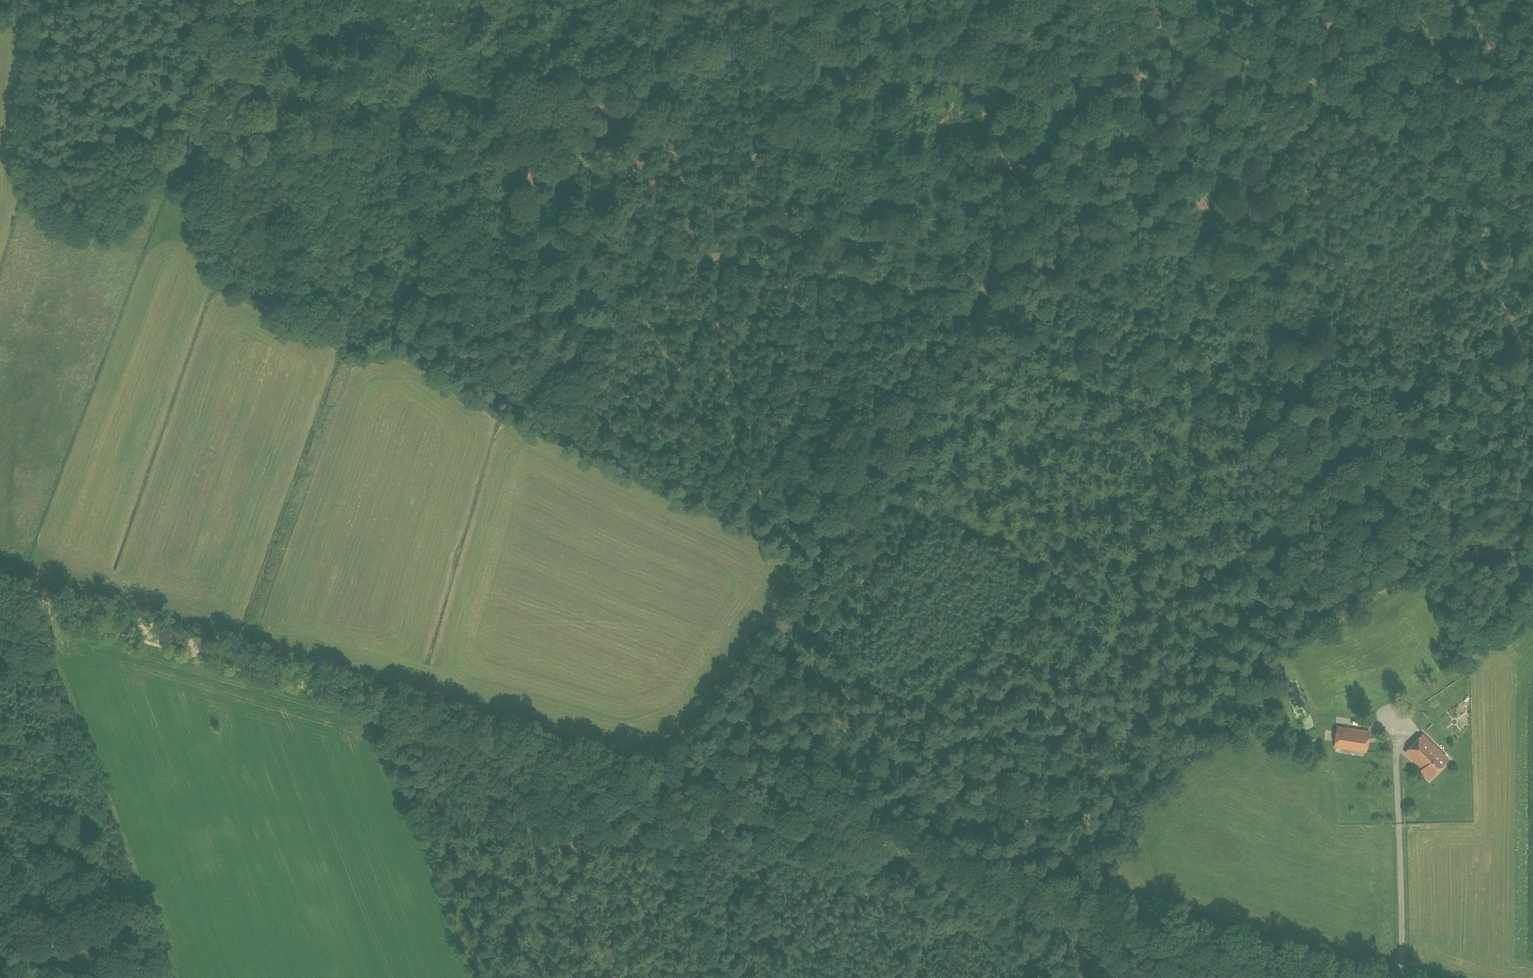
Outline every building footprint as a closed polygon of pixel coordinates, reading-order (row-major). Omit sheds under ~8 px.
[(1368,731),(1338,726),(1335,747),(1365,751),(1368,731)] [(1420,770),(1430,779),(1449,759),(1423,733),(1405,751),(1422,768),(1420,770)]
